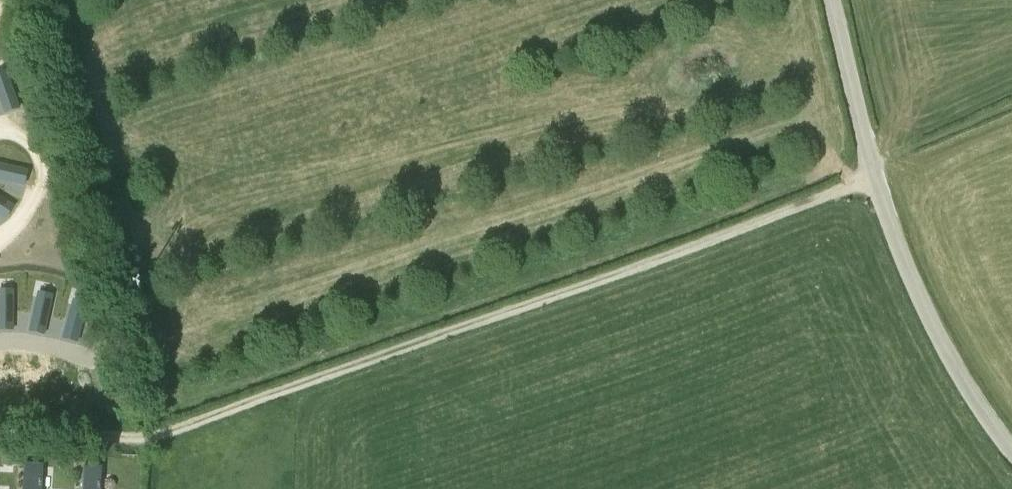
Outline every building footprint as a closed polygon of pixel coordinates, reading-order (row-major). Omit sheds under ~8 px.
[(6,112),(19,108),(8,75),(0,78),(0,95),(6,112)] [(25,185),(28,171),(0,164),(0,178),(25,185)] [(7,218),(14,206),(0,197),(0,214),(7,218)] [(14,295),(0,295),(0,329),(13,330),(14,295)] [(38,297),(31,331),(45,334),(52,300),(38,297)] [(87,309),(74,305),(64,338),(78,342),(87,309)] [(26,488),(42,488),(42,485),(43,485),(44,478),(42,478),(43,466),(27,465),(26,488)] [(99,488),(101,488),(101,482),(100,482),(100,470),(84,469),(83,488),(99,488)]
